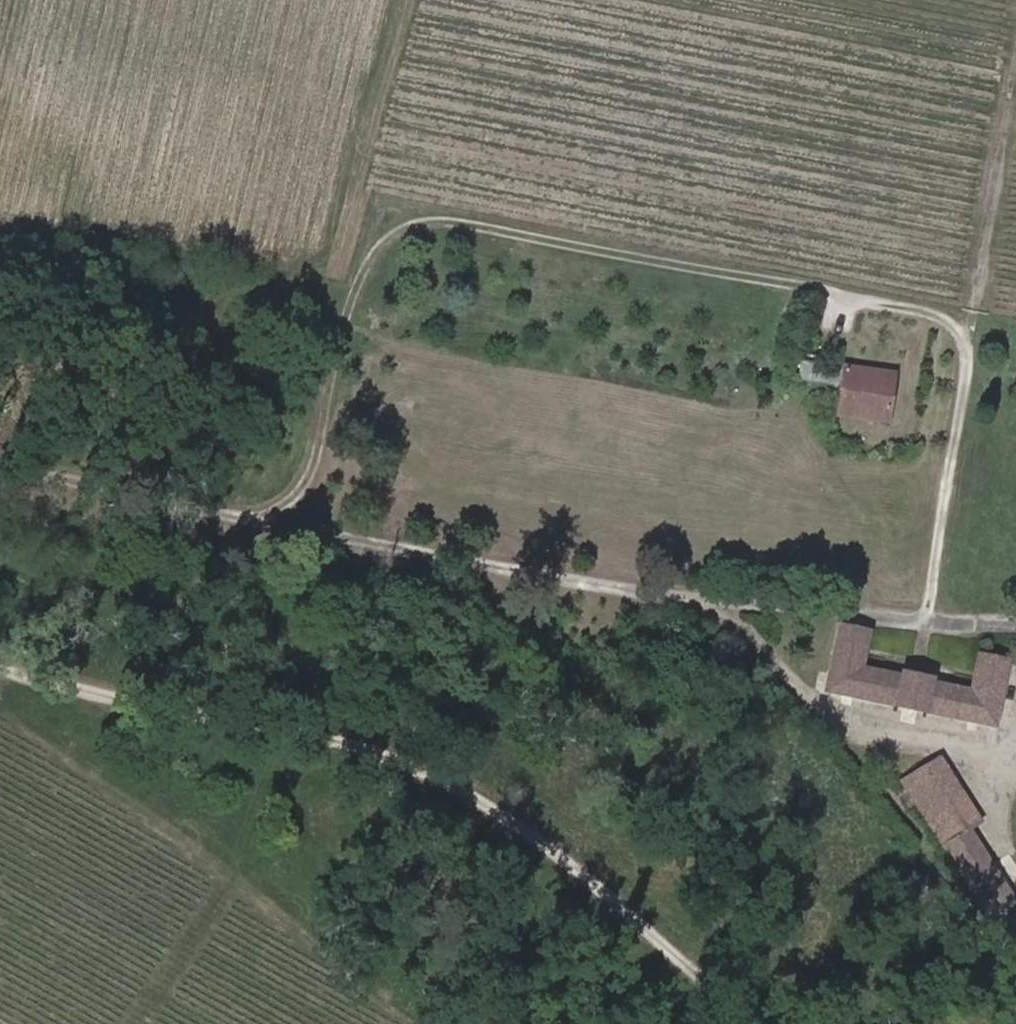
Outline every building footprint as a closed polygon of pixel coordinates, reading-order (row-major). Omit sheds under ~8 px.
[(895,373),(803,362),(800,379),(843,385),(839,415),(888,422),(895,373)] [(944,847),(959,837),(941,811),(957,800),(932,762),(925,767),(897,723),(900,704),(995,726),(1009,661),(978,654),(971,687),(865,665),(870,631),(839,625),(825,689),(867,698),(864,722),(944,847)] [(972,879),(994,913),(1015,899),(970,830),(959,837),(944,847),(938,851),(962,886),(972,879)]
